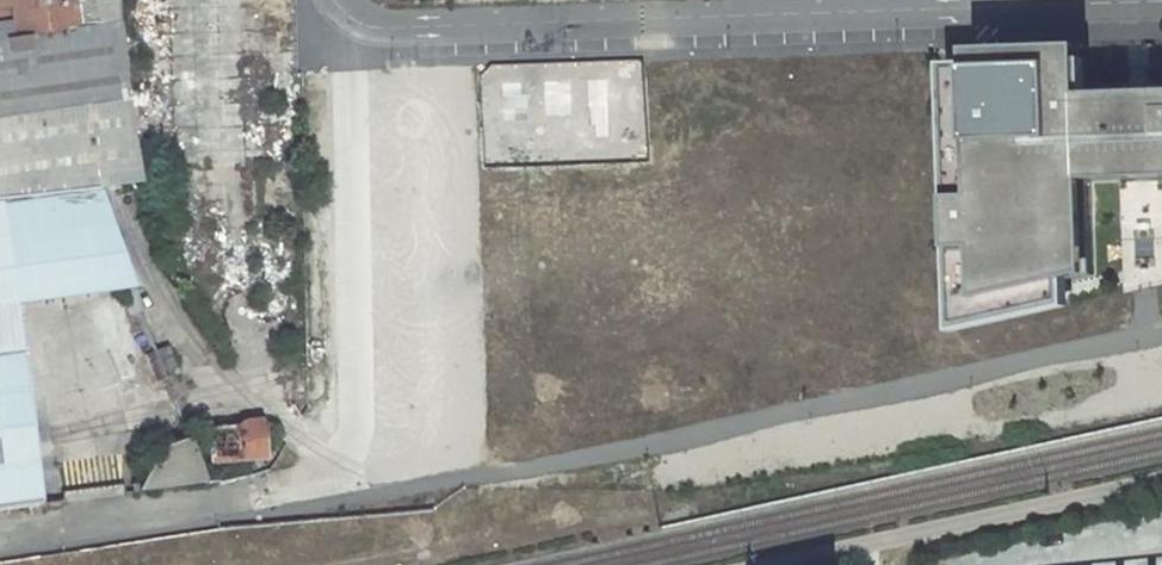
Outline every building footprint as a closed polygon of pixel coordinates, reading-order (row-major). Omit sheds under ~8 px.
[(95,191),(94,189),(117,181),(142,180),(131,99),(121,0),(0,0),(0,201),(95,191)] [(948,63),(957,330),(1073,305),(1072,277),(1091,273),(1093,183),(1119,182),(1161,179),(1161,86),(1083,87),(1081,50),(972,51),(973,63),(948,63)] [(39,506),(30,437),(12,307),(130,291),(95,191),(0,201),(0,511),(39,506)] [(167,347),(154,352),(164,379),(177,373),(167,347)] [(265,458),(262,423),(206,428),(206,432),(195,432),(197,455),(208,454),(209,462),(265,458)] [(137,493),(205,483),(188,439),(159,449),(137,493)]
